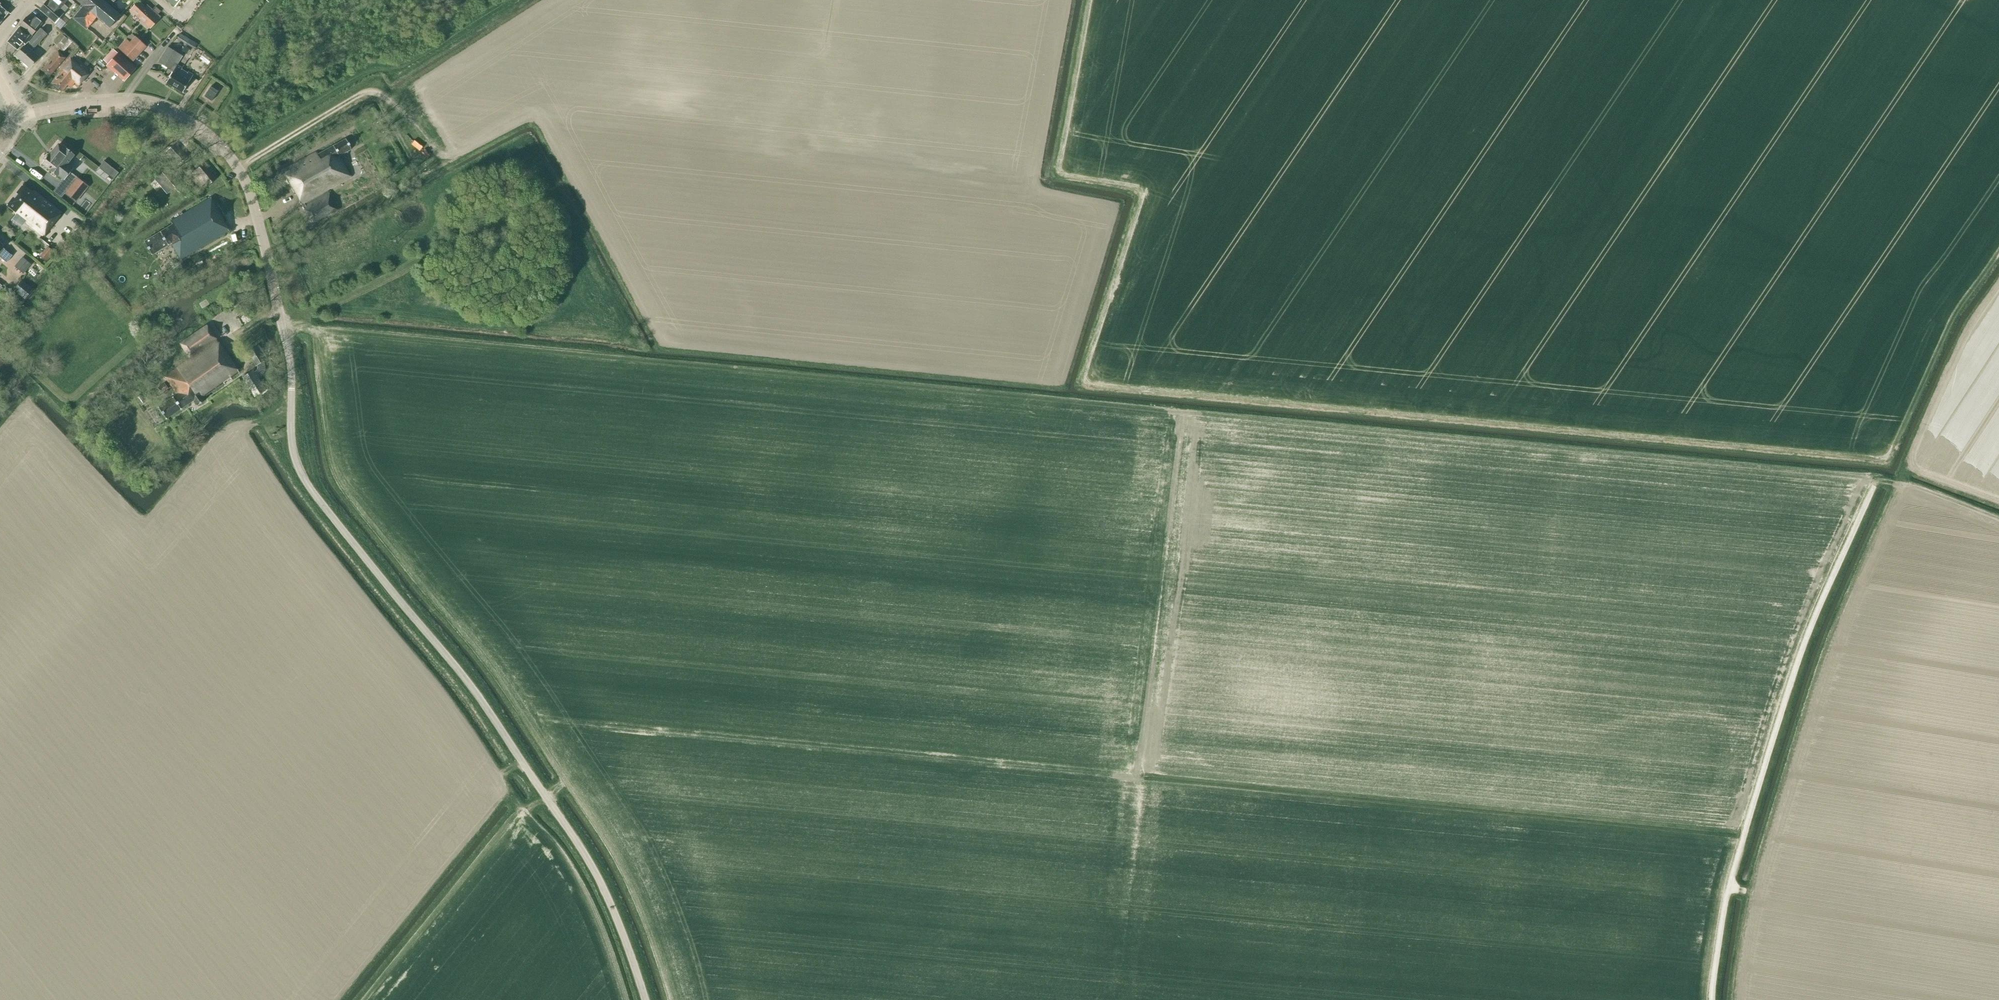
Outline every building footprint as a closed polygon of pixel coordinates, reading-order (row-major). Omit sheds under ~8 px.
[(48,0),(39,10),(55,23),(59,18),(63,13),(64,12),(68,8),(63,4),(67,0),(48,0)] [(120,15),(102,0),(77,0),(82,4),(80,7),(81,8),(73,18),(96,37),(96,36),(103,42),(113,29),(110,27),(120,15)] [(130,10),(147,26),(157,14),(146,5),(145,6),(138,0),(130,10)] [(8,13),(0,5),(0,22),(8,13)] [(19,25),(26,31),(32,35),(42,23),(34,17),(31,21),(26,17),(19,25)] [(7,42),(17,49),(23,43),(25,44),(32,35),(26,31),(25,32),(19,27),(7,42)] [(31,50),(47,34),(41,29),(29,42),(30,43),(25,48),(23,46),(15,55),(29,67),(38,57),(31,50)] [(194,48),(197,44),(180,33),(177,38),(194,48)] [(54,43),(60,49),(68,40),(61,34),(54,43)] [(130,43),(126,39),(118,48),(132,61),(146,46),(135,37),(130,43)] [(168,46),(158,62),(170,69),(171,69),(173,70),(166,82),(183,92),(193,75),(188,72),(187,73),(181,69),(182,68),(174,63),(180,54),(168,46)] [(41,70),(49,76),(65,57),(58,51),(41,70)] [(106,65),(124,81),(136,68),(118,52),(106,65)] [(78,86),(89,73),(70,57),(61,69),(62,70),(51,83),(61,91),(67,85),(70,88),(74,82),(78,86)] [(204,96),(211,101),(218,91),(210,86),(204,96)] [(328,189),(351,176),(339,155),(351,149),(345,138),(317,154),(316,151),(282,170),(312,223),(339,208),(328,189)] [(171,143),(164,150),(177,164),(185,158),(171,143)] [(66,163),(73,155),(65,149),(65,150),(58,145),(49,156),(45,156),(42,160),(43,163),(57,175),(58,174),(64,179),(72,168),(66,163)] [(104,160),(99,167),(114,178),(119,172),(104,160)] [(192,173),(204,186),(214,178),(209,171),(211,170),(204,160),(191,171),(188,167),(183,171),(188,177),(192,173)] [(64,193),(76,202),(89,186),(77,177),(64,193)] [(15,213),(43,236),(61,213),(33,191),(32,192),(22,185),(7,205),(16,212),(15,213)] [(169,243),(179,260),(228,230),(223,222),(224,221),(210,197),(170,221),(172,225),(143,242),(151,254),(169,243)] [(6,262),(12,255),(2,247),(3,245),(0,242),(0,257),(6,262)] [(31,264),(22,256),(14,266),(23,273),(31,264)] [(13,290),(24,299),(33,289),(21,279),(13,290)] [(200,398),(237,373),(205,325),(179,343),(189,359),(163,377),(175,394),(157,407),(164,418),(191,400),(195,406),(202,401),(200,398)] [(255,396),(266,389),(258,378),(262,374),(264,370),(265,369),(264,365),(264,362),(263,360),(267,357),(259,344),(248,352),(256,364),(257,364),(258,366),(258,367),(258,368),(257,370),(254,372),(253,370),(243,376),(255,396)] [(160,393),(168,388),(164,382),(157,387),(160,393)]
